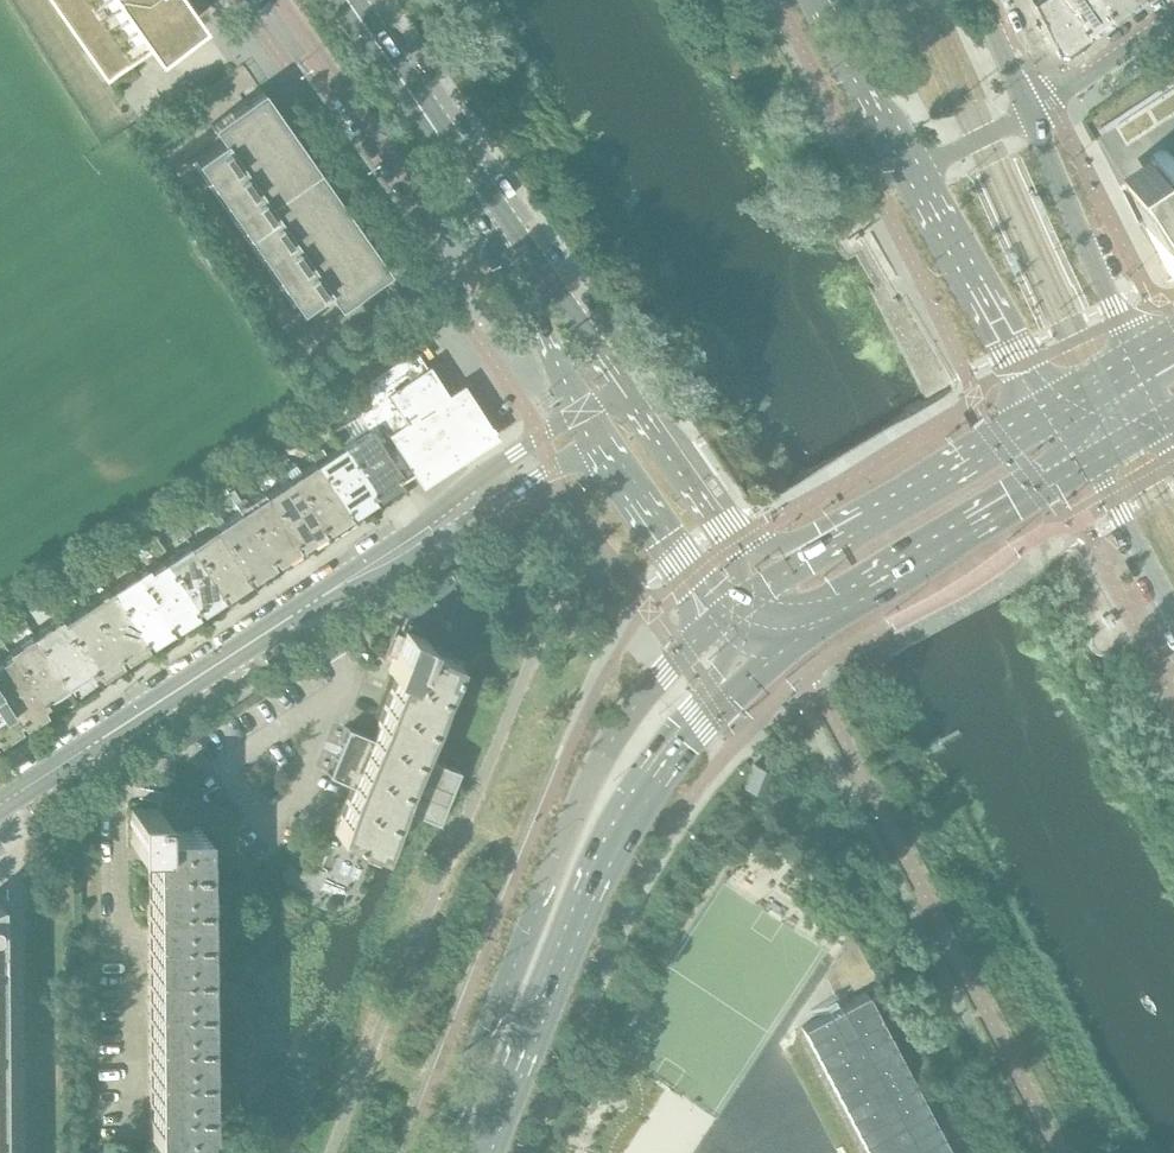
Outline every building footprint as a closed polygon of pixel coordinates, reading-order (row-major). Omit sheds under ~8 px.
[(201,0),(64,0),(117,74),(207,9),(201,0)] [(1060,0),(1029,0),(1039,20),(1053,48),(1059,49),(1066,44),(1070,45),(1071,45),(1082,38),(1083,32),(1060,0)] [(1107,16),(1096,0),(1060,0),(1083,32),(1092,26),(1098,27),(1106,22),(1107,16)] [(1130,0),(1096,0),(1107,16),(1108,15),(1113,15),(1118,14),(1121,10),(1123,5),(1130,0)] [(1095,140),(1118,176),(1147,221),(1140,224),(1163,268),(1173,261),(1173,90),(1095,140)] [(387,271),(261,91),(211,126),(222,142),(194,161),(299,311),(327,291),(337,306),(387,271)] [(419,415),(446,397),(427,367),(425,367),(414,350),(374,376),(368,380),(362,407),(354,412),(365,429),(394,473),(395,473),(397,477),(399,476),(412,467),(403,425),(419,415)] [(468,383),(446,397),(419,415),(403,425),(412,467),(426,487),(502,436),(468,383)] [(394,473),(365,429),(350,439),(345,432),(341,435),(331,420),(327,423),(341,445),(375,499),(383,494),(387,494),(393,490),(396,485),(402,481),(399,476),(397,477),(395,473),(394,473)] [(375,499),(341,445),(326,454),(323,449),(316,453),(305,436),(301,439),(315,461),(349,515),(357,510),(362,510),(368,506),(370,502),(375,499)] [(345,518),(349,515),(315,461),(303,469),(299,464),(292,469),(284,458),(279,462),(290,478),(324,532),(332,527),(337,526),(343,522),(345,518)] [(265,486),(254,469),(250,472),(260,489),(265,486)] [(324,532),(290,478),(264,494),(299,548),(307,543),(312,543),(318,539),(320,535),(324,532)] [(240,502),(229,485),(225,488),(235,505),(240,502)] [(299,548),(264,494),(239,510),(274,564),(282,559),(287,559),(293,555),(295,551),(299,548)] [(215,518),(204,501),(200,504),(210,521),(215,518)] [(274,564),(239,510),(214,526),(248,581),(256,576),(261,575),(267,571),(269,567),(274,564)] [(190,534),(179,517),(174,521),(185,537),(190,534)] [(248,581),(214,526),(189,543),(223,597),(231,592),(236,592),(242,588),(244,583),(248,581)] [(164,550),(154,534),(149,537),(160,553),(164,550)] [(223,597),(189,543),(163,559),(198,613),(206,608),(211,608),(217,604),(219,600),(223,597)] [(198,613),(163,559),(148,569),(145,565),(135,572),(173,630),(181,625),(185,624),(191,621),(194,616),(198,613)] [(113,581),(102,566),(97,569),(108,585),(113,581)] [(173,630),(135,572),(110,588),(147,646),(155,641),(160,641),(166,637),(168,632),(173,630)] [(87,598),(76,583),(72,586),(82,601),(87,598)] [(147,646),(110,588),(84,605),(122,662),(130,657),(135,657),(141,653),(143,649),(147,646)] [(54,598),(49,590),(44,593),(49,601),(54,598)] [(53,610),(48,601),(43,594),(38,597),(48,613),(53,610)] [(122,662),(84,605),(65,618),(59,609),(55,612),(58,617),(91,669),(88,671),(94,680),(105,674),(110,673),(116,669),(118,665),(122,662)] [(91,669),(58,617),(32,634),(66,686),(67,685),(68,687),(82,678),(81,676),(87,673),(86,672),(88,671),(91,669)] [(377,850),(446,678),(454,658),(423,646),(426,639),(422,638),(425,631),(419,629),(417,636),(405,631),(388,671),(396,675),(391,689),(371,737),(346,727),(327,776),(352,786),(333,832),(377,850)] [(66,686),(32,634),(7,650),(9,654),(41,702),(43,700),(45,699),(46,699),(51,696),(52,698),(66,688),(65,687),(66,686)] [(9,654),(0,659),(0,695),(21,728),(26,725),(31,725),(37,721),(39,716),(49,710),(43,700),(41,702),(9,654)] [(0,695),(0,741),(1,741),(5,741),(11,737),(14,733),(21,728),(0,695)] [(770,771),(754,765),(744,789),(761,796),(770,771)] [(202,1122),(200,827),(189,827),(188,795),(168,795),(168,808),(130,808),(130,845),(147,844),(149,1139),(151,1139),(151,1137),(199,1136),(199,1122),(202,1122)] [(866,994),(802,1028),(868,1152),(950,1152),(866,994)]
